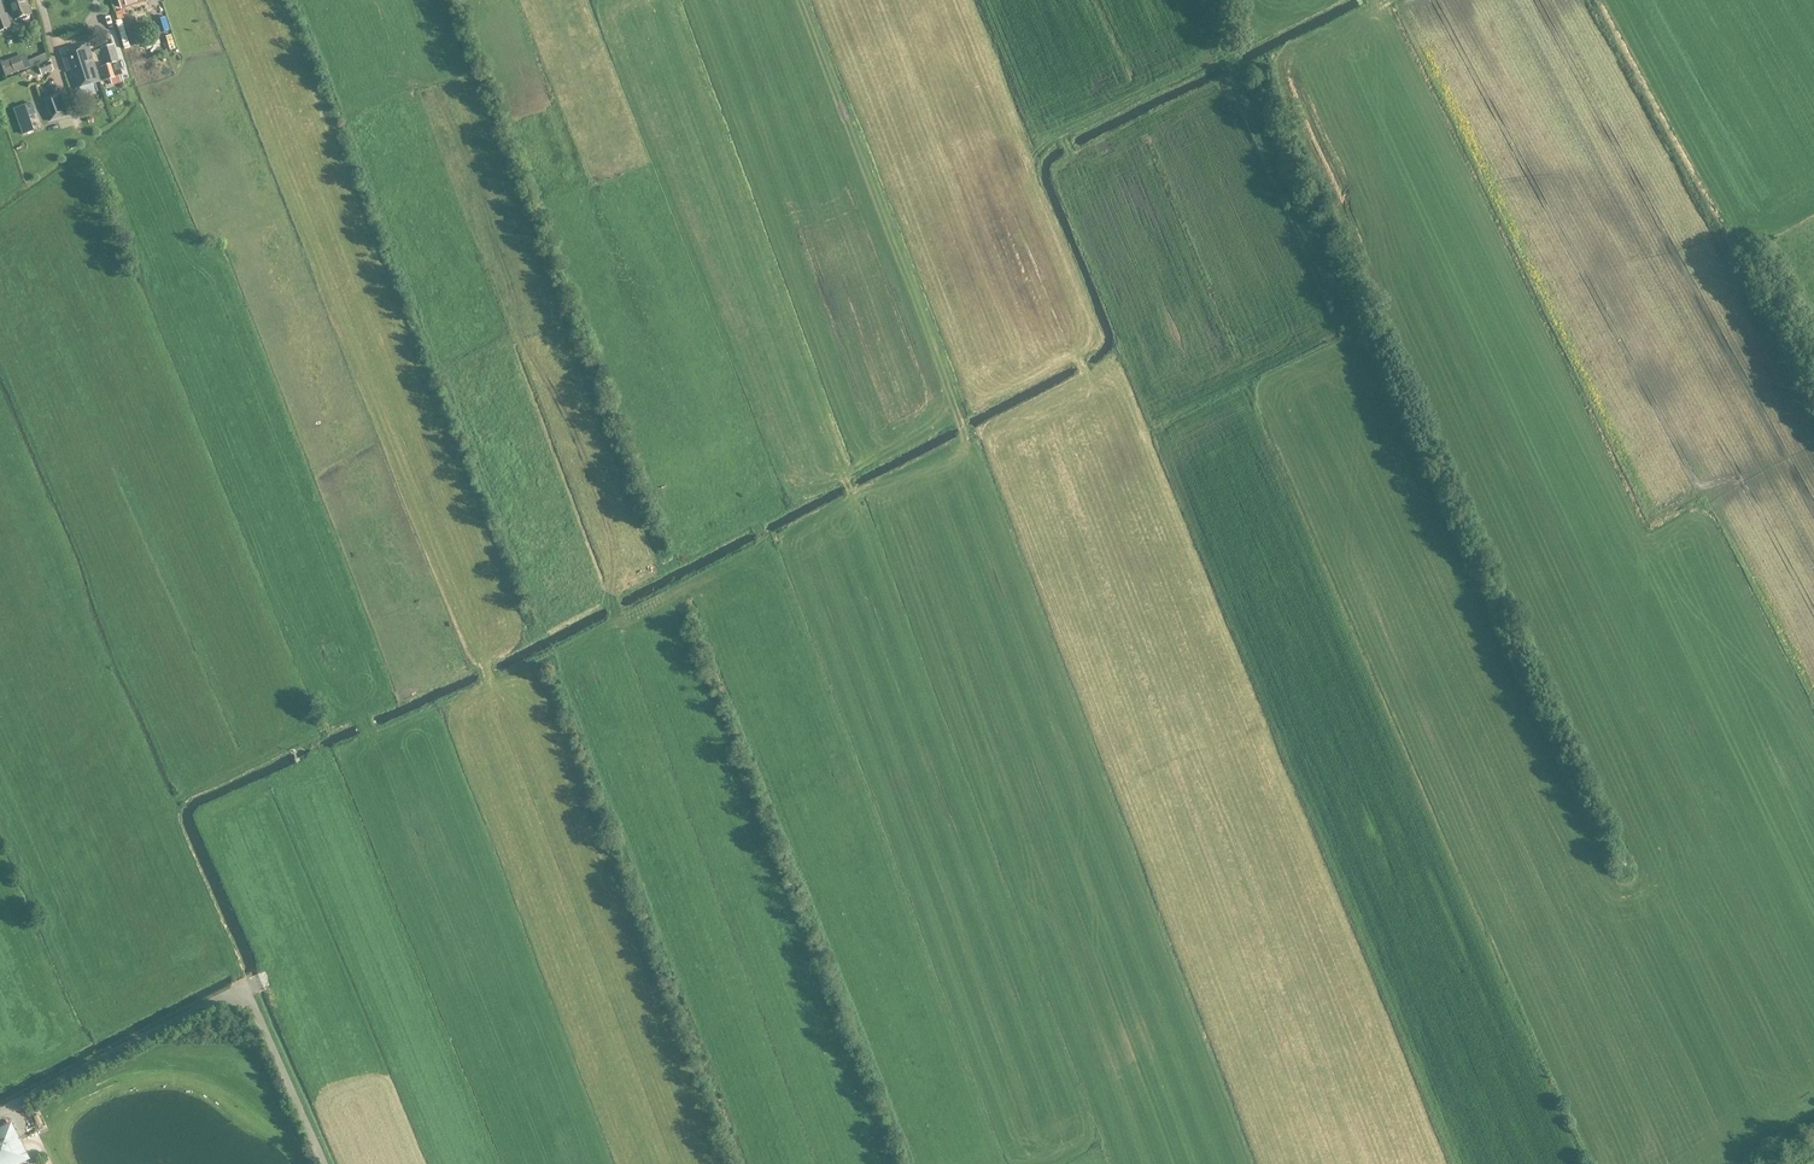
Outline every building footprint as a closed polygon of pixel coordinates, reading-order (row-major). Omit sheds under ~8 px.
[(8,0),(2,3),(2,2),(0,2),(0,32),(11,28),(6,14),(12,12),(15,21),(32,14),(29,6),(27,0),(8,0)] [(123,11),(117,13),(119,20),(126,18),(123,11)] [(70,51),(62,54),(66,69),(69,68),(75,90),(80,88),(83,96),(98,91),(98,92),(96,83),(100,82),(89,45),(70,51)] [(101,49),(107,66),(101,68),(105,81),(123,75),(114,45),(101,49)] [(29,68),(49,61),(46,52),(26,59),(29,68)] [(3,67),(7,76),(25,69),(21,60),(3,67)] [(45,72),(53,69),(51,62),(39,67),(42,75),(46,74),(45,72)] [(49,121),(68,114),(60,93),(42,100),(49,121)] [(32,104),(15,110),(24,135),(34,131),(29,116),(36,114),(32,104)] [(51,134),(55,143),(62,140),(57,131),(51,134)] [(27,1155),(22,1145),(20,1142),(21,1141),(20,1141),(17,1135),(11,1124),(0,1130),(0,1163),(8,1163),(27,1155)]
